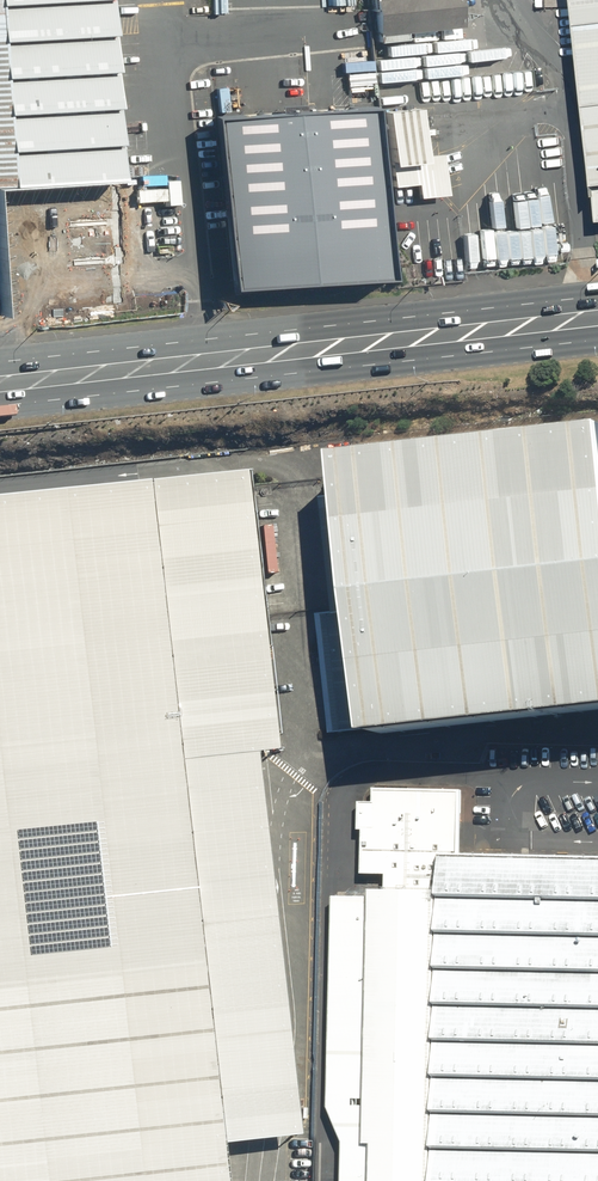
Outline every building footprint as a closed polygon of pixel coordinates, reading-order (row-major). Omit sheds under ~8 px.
[(102,0),(0,0),(0,47),(105,40),(104,26),(102,0)] [(367,41),(459,33),(457,0),(363,0),(367,41)] [(592,218),(597,217),(597,0),(572,0),(592,218)] [(105,40),(0,47),(0,118),(109,111),(109,99),(105,40)] [(281,112),(299,286),(376,278),(358,105),(339,107),(320,109),(281,112)] [(109,111),(0,118),(0,135),(3,190),(114,184),(110,121),(109,111)] [(299,286),(281,112),(266,114),(250,116),(201,121),(219,294),(299,286)] [(416,112),(381,115),(386,166),(421,163),(420,158),(416,112)] [(421,163),(386,166),(388,188),(413,186),(414,204),(446,201),(441,156),(420,158),(421,163)] [(114,187),(5,194),(14,316),(122,308),(114,187)] [(597,725),(597,444),(328,472),(331,501),(357,734),(358,750),(597,725)] [(226,1138),(219,1077),(209,992),(198,892),(189,812),(183,761),(261,752),(282,748),(251,470),(0,495),(0,1180),(229,1180),(226,1138)] [(329,737),(357,734),(331,501),(319,502),(331,616),(316,617),(329,737)] [(261,752),(183,761),(189,812),(198,892),(209,992),(219,1077),(226,1138),(304,1129),(261,752)] [(375,1180),(597,1180),(597,859),(463,853),(463,791),(375,789),(374,801),(363,802),(362,831),(365,831),(364,872),(388,874),(389,889),(374,890),(370,1144),(376,1144),(375,1180)]
